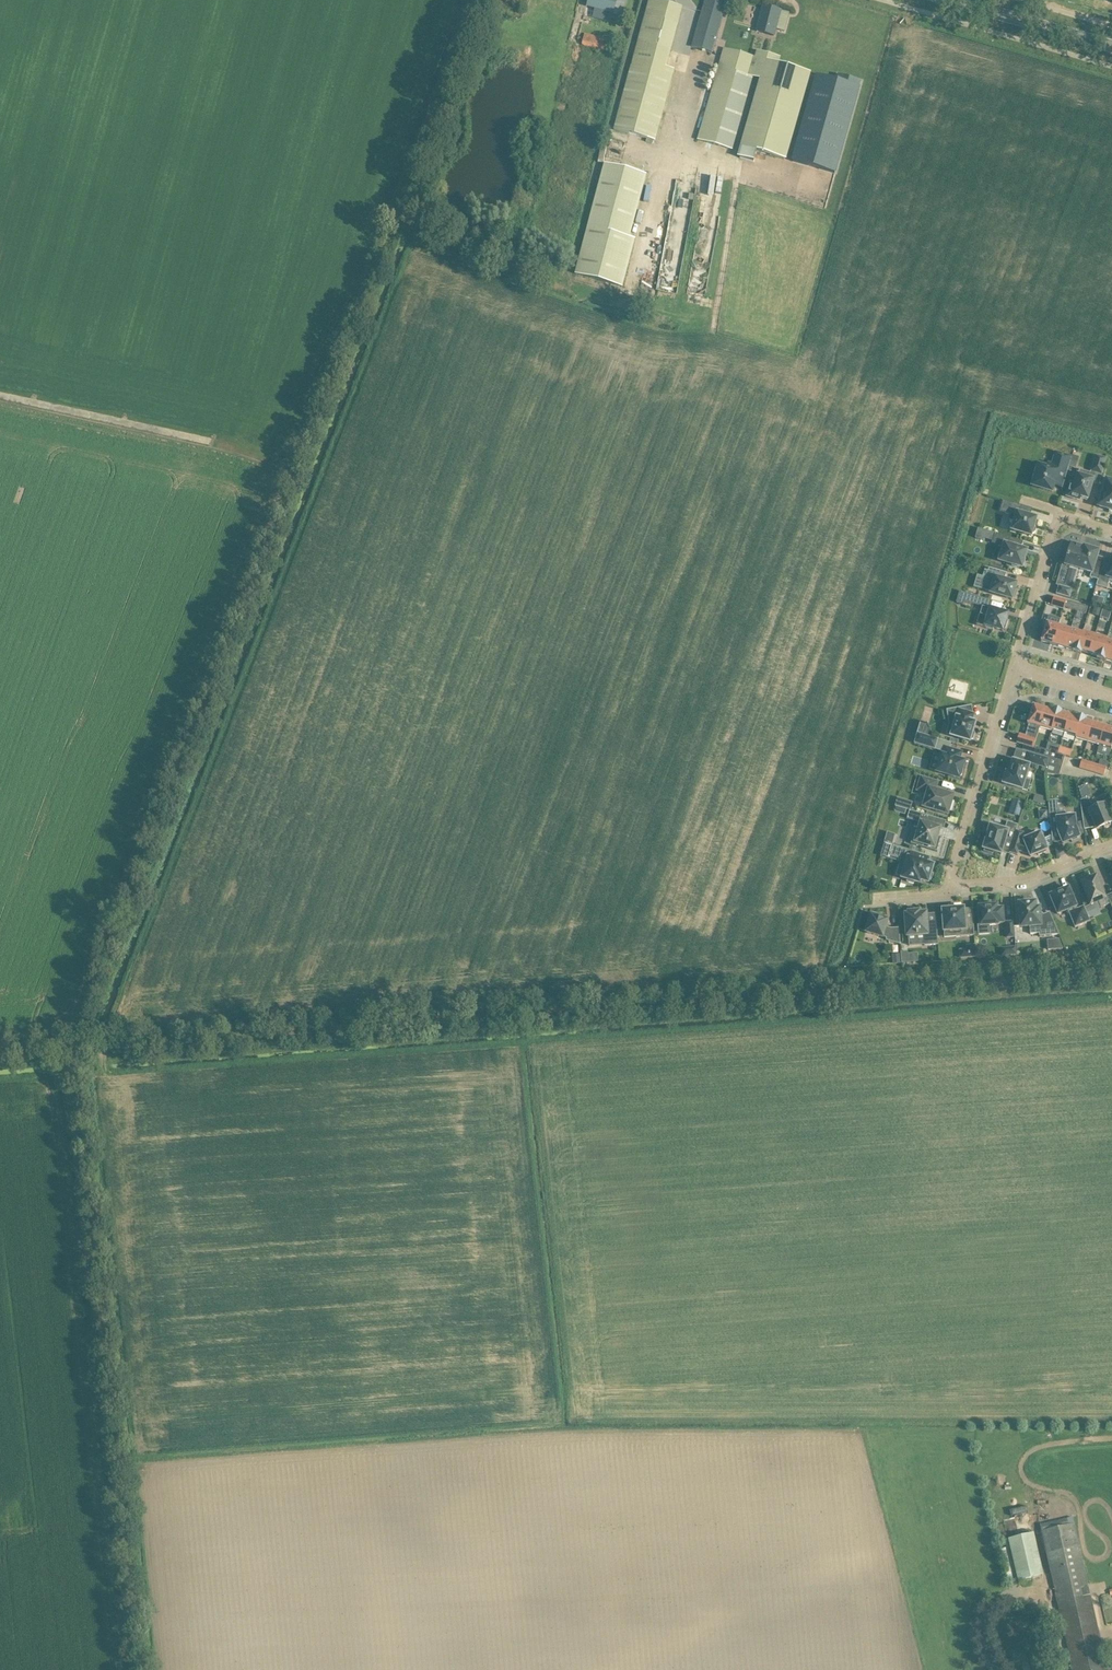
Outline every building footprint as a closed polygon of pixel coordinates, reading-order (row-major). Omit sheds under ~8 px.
[(613,13),(617,0),(589,0),(587,6),(613,13)] [(666,68),(682,8),(652,0),(649,0),(614,130),(655,141),(673,76),(674,70),(666,68)] [(694,45),(714,51),(728,1),(725,0),(726,0),(706,0),(694,45)] [(776,29),(778,21),(781,10),(764,6),(757,31),(774,36),(776,29)] [(610,39),(585,33),(582,45),(607,52),(610,39)] [(706,112),(698,139),(732,150),(741,122),(754,77),(760,79),(741,147),(758,151),(787,160),(812,73),(779,64),(781,57),(771,55),(757,51),(756,56),(724,48),(724,49),(706,112)] [(815,78),(792,161),(835,173),(862,82),(838,75),(836,81),(816,75),(815,78)] [(631,237),(647,174),(604,163),(575,274),(623,287),(635,239),(631,237)] [(655,289),(676,293),(695,196),(680,194),(674,193),(671,208),(659,206),(654,232),(666,235),(655,289)] [(689,295),(706,296),(708,267),(692,266),(689,295)] [(1063,488),(1072,456),(1055,451),(1052,463),(1048,462),(1047,466),(1039,464),(1033,486),(1052,492),(1054,486),(1063,488)] [(1076,466),(1079,456),(1073,455),(1070,466),(1074,467),(1076,466)] [(1102,474),(1107,459),(1096,455),(1092,471),(1102,474)] [(1088,499),(1095,474),(1089,472),(1087,478),(1078,475),(1075,485),(1071,484),(1067,497),(1080,500),(1081,497),(1088,499)] [(1107,481),(1100,506),(1110,509),(1110,511),(1109,511),(1111,512),(1111,482),(1107,481)] [(1034,527),(1037,519),(1020,514),(1022,506),(1003,500),(1000,512),(1011,515),(1010,520),(1015,521),(1012,530),(1031,536),(1032,534),(1033,534),(1034,533),(1035,532),(1036,532),(1036,531),(1036,530),(1036,529),(1035,528),(1035,527),(1034,527)] [(1023,542),(995,533),(993,541),(1003,544),(1000,551),(1003,552),(1000,561),(1013,565),(1012,566),(1020,568),(1020,567),(1022,567),(1024,567),(1026,560),(1025,559),(1026,553),(1024,552),(1025,550),(1021,549),(1023,542)] [(1079,569),(1085,547),(1085,548),(1071,544),(1071,546),(1070,546),(1067,553),(1068,554),(1065,565),(1070,566),(1065,585),(1074,587),(1079,569)] [(1096,548),(1089,546),(1087,546),(1086,548),(1085,547),(1079,569),(1092,573),(1090,578),(1098,580),(1102,568),(1105,559),(1097,556),(1099,551),(1096,551),(1096,548)] [(1109,570),(1102,568),(1098,580),(1097,586),(1107,589),(1110,581),(1111,582),(1111,559),(1109,570)] [(1007,573),(989,568),(983,590),(991,592),(991,593),(1012,600),(1013,598),(1015,599),(1017,591),(1015,590),(1017,584),(1005,581),(1007,573)] [(1073,589),(1059,585),(1056,594),(1070,598),(1073,589)] [(960,591),(957,603),(964,605),(965,602),(983,607),(990,609),(993,601),(991,601),(985,599),(967,593),(960,591)] [(1093,596),(1091,604),(1102,607),(1104,599),(1093,596)] [(1064,609),(1065,607),(1066,602),(1067,601),(1054,597),(1052,605),(1064,609)] [(1076,611),(1078,604),(1070,601),(1070,602),(1066,602),(1065,607),(1076,611)] [(1078,604),(1076,611),(1086,614),(1088,607),(1078,604)] [(1095,606),(1092,614),(1100,617),(1103,609),(1095,606)] [(983,607),(980,615),(988,617),(985,626),(986,626),(985,628),(993,630),(994,628),(1003,631),(1004,630),(1006,630),(1009,621),(1006,621),(1008,614),(990,609),(983,607)] [(1103,608),(1101,617),(1109,620),(1111,611),(1103,608)] [(1059,626),(1047,623),(1047,622),(1041,642),(1042,642),(1042,641),(1053,645),(1059,626)] [(1065,648),(1071,630),(1059,626),(1053,645),(1065,648)] [(1077,653),(1083,633),(1071,630),(1065,648),(1073,651),(1077,653)] [(1090,654),(1095,635),(1083,632),(1083,633),(1077,653),(1081,654),(1082,652),(1090,654)] [(1101,660),(1107,641),(1108,639),(1095,635),(1090,654),(1098,656),(1097,658),(1101,660)] [(1107,641),(1101,660),(1105,661),(1106,660),(1111,662),(1111,642),(1107,641)] [(1034,706),(1034,705),(1033,705),(1033,706),(1033,707),(1030,708),(1030,710),(1031,711),(1031,712),(1028,724),(1029,724),(1026,736),(1019,734),(1019,736),(1017,743),(1034,748),(1036,739),(1040,727),(1045,709),(1036,706),(1034,706)] [(972,740),(973,739),(975,734),(974,732),(973,732),(976,723),(973,722),(975,715),(973,715),(972,706),(947,710),(949,725),(954,726),(951,736),(970,742),(971,739),(972,740)] [(1052,731),(1058,710),(1054,709),(1053,711),(1045,709),(1040,727),(1052,731)] [(1064,733),(1070,715),(1062,712),(1058,710),(1052,731),(1053,729),(1064,733)] [(1076,738),(1082,718),(1078,716),(1077,717),(1070,715),(1064,733),(1076,736),(1075,738),(1076,738)] [(1088,742),(1093,723),(1085,721),(1086,719),(1082,718),(1076,738),(1088,742)] [(918,733),(930,736),(932,729),(928,723),(921,721),(918,733)] [(1100,745),(1105,727),(1093,723),(1088,742),(1100,745)] [(1100,745),(1111,749),(1111,729),(1105,727),(1100,745)] [(938,739),(930,736),(918,733),(914,743),(935,750),(938,739)] [(1049,759),(1063,763),(1065,755),(1058,754),(1060,748),(1052,746),(1051,751),(1049,759)] [(1051,751),(1038,748),(1036,755),(1049,759),(1051,751)] [(961,753),(946,749),(944,756),(942,755),(937,772),(959,778),(960,777),(961,776),(963,774),(963,772),(963,770),(962,768),(964,762),(959,760),(961,753)] [(1049,759),(1036,755),(1023,751),(1022,751),(1028,753),(1026,761),(1020,759),(1019,762),(1013,761),(1009,773),(1007,772),(1006,774),(1004,774),(1002,781),(1004,782),(1003,784),(1028,791),(1031,781),(1027,780),(1031,764),(1047,769),(1048,765),(1049,759)] [(1061,769),(1063,763),(1049,759),(1048,765),(1061,769)] [(1092,771),(1094,764),(1082,761),(1080,768),(1092,771)] [(1104,775),(1106,769),(1106,768),(1094,764),(1092,771),(1104,775)] [(1060,775),(1061,769),(1048,765),(1047,769),(1046,774),(1060,775)] [(939,782),(921,777),(917,791),(927,794),(927,797),(925,796),(922,804),(924,805),(923,808),(948,815),(950,810),(952,810),(954,802),(953,801),(954,796),(936,791),(939,782)] [(1060,777),(1059,787),(1077,790),(1076,779),(1060,777)] [(1080,798),(1090,796),(1087,784),(1077,787),(1080,798)] [(1043,805),(1045,798),(1035,794),(1032,801),(1043,805)] [(1111,823),(1111,821),(1105,805),(1098,808),(1097,806),(1095,805),(1094,804),(1092,804),(1091,805),(1087,797),(1080,800),(1083,822),(1093,820),(1097,829),(1104,826),(1105,828),(1111,826),(1110,824),(1111,823)] [(1009,813),(1020,816),(1023,802),(1012,800),(1009,813)] [(1065,811),(1059,812),(1057,800),(1048,801),(1052,832),(1059,832),(1063,843),(1071,840),(1072,842),(1079,840),(1078,838),(1079,837),(1076,828),(1075,817),(1066,818),(1065,811)] [(897,806),(895,812),(906,815),(907,810),(897,806)] [(937,819),(910,810),(907,819),(921,823),(918,832),(916,832),(916,831),(915,831),(911,844),(937,852),(942,837),(941,837),(939,836),(941,828),(935,826),(937,819)] [(1048,810),(1039,811),(1040,820),(1049,819),(1048,810)] [(1013,844),(1017,830),(1018,825),(1007,822),(1005,830),(999,828),(1000,826),(992,824),(991,826),(987,839),(985,838),(982,847),(984,848),(984,849),(985,849),(984,851),(993,854),(994,852),(1002,854),(1005,842),(1013,844)] [(1010,853),(1018,855),(1019,852),(1030,855),(1031,857),(1038,854),(1039,855),(1046,852),(1046,850),(1048,850),(1041,833),(1031,837),(1024,835),(1025,833),(1017,830),(1013,844),(1010,853)] [(888,832),(885,842),(893,845),(896,835),(888,832)] [(915,881),(920,883),(921,880),(928,882),(929,880),(931,880),(933,874),(931,873),(933,865),(918,861),(921,854),(894,846),(891,856),(901,859),(900,866),(906,868),(903,878),(908,879),(907,882),(914,884),(915,881)] [(1083,882),(1082,883),(1091,905),(1099,902),(1101,908),(1108,905),(1103,892),(1104,892),(1101,885),(1100,885),(1097,877),(1089,880),(1088,878),(1082,880),(1083,882)] [(1052,895),(1050,896),(1058,914),(1068,910),(1075,928),(1091,921),(1084,906),(1077,909),(1069,888),(1060,892),(1059,890),(1051,893),(1052,895)] [(1024,903),(1019,904),(1021,927),(1030,927),(1030,934),(1039,934),(1040,936),(1059,935),(1050,912),(1043,915),(1043,916),(1040,916),(1040,908),(1036,908),(1036,903),(1031,903),(1030,901),(1025,902),(1024,903)] [(980,925),(978,925),(978,935),(990,934),(990,925),(999,925),(999,924),(1004,923),(1003,909),(997,909),(997,905),(995,906),(995,903),(987,904),(987,906),(979,907),(980,925)] [(943,910),(944,931),(956,931),(956,937),(975,936),(973,919),(965,919),(964,908),(953,909),(953,907),(945,907),(945,910),(943,910)] [(908,914),(905,915),(907,936),(908,936),(909,946),(924,945),(924,946),(939,945),(937,925),(928,925),(927,913),(920,913),(920,911),(908,912),(908,914)] [(887,941),(901,945),(900,928),(892,929),(886,927),(888,920),(871,915),(866,932),(883,937),(886,938),(887,941)] [(1014,922),(1006,922),(1008,938),(1015,937),(1014,922)] [(1059,939),(1053,939),(1053,950),(1063,949),(1059,939)] [(975,944),(966,945),(966,949),(967,958),(976,958),(975,944)] [(1016,947),(1009,947),(1009,956),(1017,955),(1016,947)] [(1111,1669),(1111,1661),(1107,1663),(1074,1516),(1041,1524),(1046,1543),(1074,1669),(1107,1669),(1111,1669)] [(1005,1540),(1014,1581),(1044,1575),(1034,1532),(1005,1540)] [(1044,1658),(1031,1661),(1030,1661),(1032,1669),(1047,1669),(1044,1658)]
